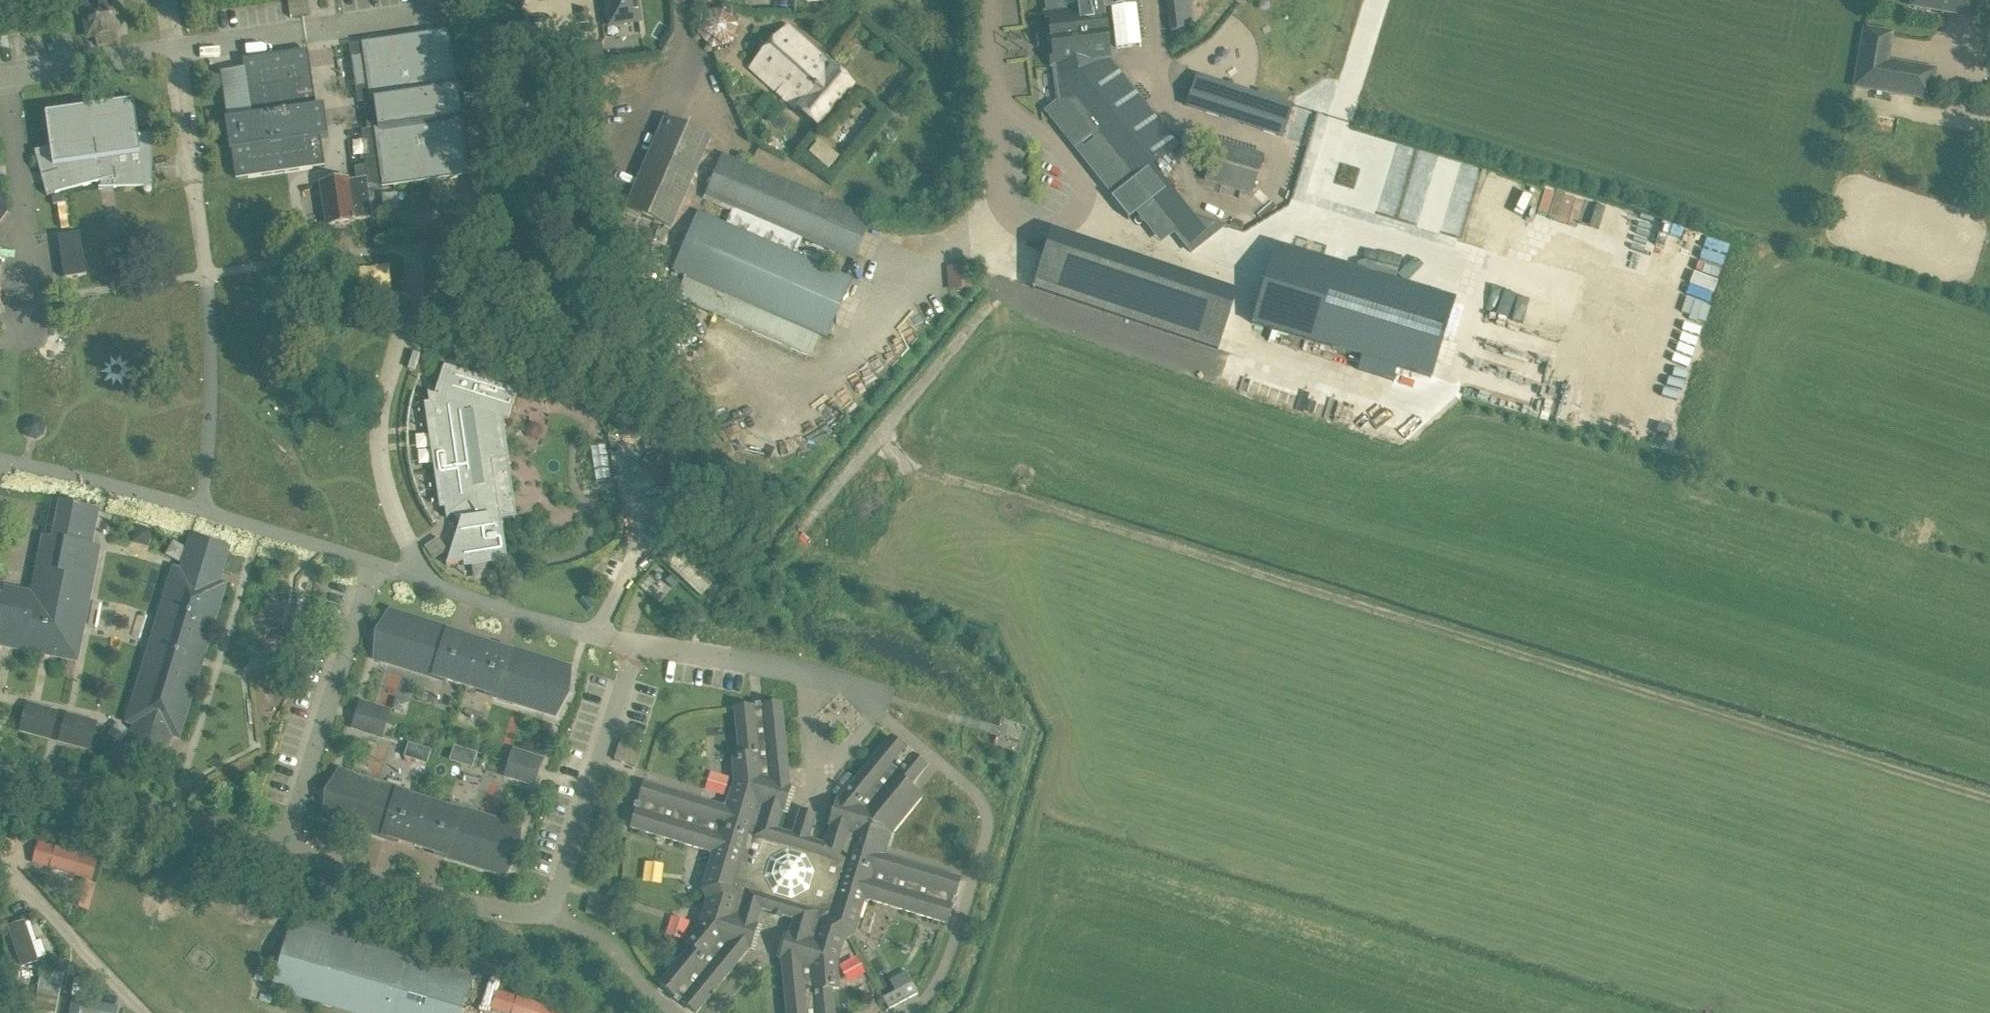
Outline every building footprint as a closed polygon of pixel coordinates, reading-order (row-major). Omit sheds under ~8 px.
[(609,26),(639,21),(636,0),(606,0),(609,26)] [(1046,15),(1043,15),(1045,26),(1045,30),(1049,29),(1051,53),(1048,53),(1050,68),(1054,68),(1055,81),(1058,102),(1046,112),(1075,148),(1096,131),(1134,180),(1112,197),(1111,198),(1128,220),(1136,214),(1150,203),(1173,232),(1192,217),(1152,167),(1179,146),(1142,100),(1134,90),(1109,59),(1105,26),(1103,8),(1102,9),(1101,0),(1044,0),(1046,15)] [(1102,9),(1137,4),(1136,0),(1101,0),(1102,9)] [(1170,26),(1171,32),(1194,29),(1190,0),(1167,0),(1170,26)] [(1912,0),(1911,3),(1913,4),(1913,6),(1929,9),(1929,6),(1971,14),(1973,0),(1912,0)] [(85,12),(87,26),(87,29),(98,38),(95,41),(96,48),(117,45),(116,39),(112,34),(122,25),(120,11),(108,3),(94,5),(90,11),(85,12)] [(704,14),(696,35),(712,50),(733,44),(738,25),(724,9),(704,14)] [(591,23),(589,10),(579,11),(580,24),(591,23)] [(496,58),(530,51),(525,23),(490,31),(496,58)] [(787,28),(751,69),(818,128),(854,87),(787,28)] [(1891,33),(1864,29),(1854,85),(1928,98),(1932,72),(1885,65),(1891,33)] [(373,129),(382,188),(470,175),(461,118),(478,116),(474,85),(457,88),(449,31),(361,43),(369,103),(374,102),(377,128),(373,129)] [(231,151),(236,180),(325,167),(320,139),(328,138),(327,135),(319,136),(315,110),(324,109),(323,107),(316,108),(308,51),(242,60),(251,117),(225,121),(229,152),(231,151)] [(1292,108),(1196,77),(1187,103),(1283,134),(1292,108)] [(928,94),(932,89),(924,82),(919,87),(928,94)] [(47,118),(47,117),(45,117),(50,149),(35,153),(46,197),(55,195),(112,180),(113,190),(143,189),(143,194),(144,195),(145,196),(146,197),(147,197),(149,197),(150,196),(151,196),(151,195),(152,194),(152,193),(151,137),(137,137),(133,105),(131,106),(132,107),(47,118)] [(671,229),(710,139),(664,119),(625,209),(671,229)] [(1205,180),(1250,193),(1261,156),(1216,143),(1205,180)] [(854,259),(870,222),(722,157),(706,194),(854,259)] [(321,184),(327,225),(372,218),(366,178),(321,184)] [(827,338),(852,280),(698,212),(673,271),(750,304),(743,320),(808,348),(815,333),(827,338)] [(80,234),(58,237),(64,279),(86,276),(80,234)] [(1044,245),(1031,287),(1137,322),(1218,349),(1232,308),(1044,245)] [(1253,324),(1264,327),(1390,366),(1409,371),(1431,378),(1454,301),(1413,289),(1287,250),(1276,247),(1267,278),(1253,324)] [(970,265),(946,267),(948,291),(972,289),(970,265)] [(506,550),(501,520),(516,517),(508,461),(509,461),(509,459),(507,459),(501,418),(508,421),(517,392),(444,368),(435,396),(429,394),(429,393),(428,393),(446,519),(448,518),(447,518),(456,512),(461,520),(447,565),(446,565),(446,566),(505,557),(506,562),(505,550),(506,550)] [(76,661),(99,548),(90,547),(97,510),(59,501),(52,539),(43,537),(32,594),(4,589),(3,595),(0,595),(0,646),(76,661)] [(125,759),(159,770),(171,735),(178,737),(224,586),(217,583),(227,549),(192,538),(181,573),(174,570),(128,722),(135,724),(125,759)] [(701,597),(717,579),(678,544),(662,563),(701,597)] [(673,589),(678,584),(671,577),(665,582),(673,589)] [(450,632),(390,613),(378,632),(377,637),(376,637),(375,659),(436,678),(436,676),(495,695),(494,697),(555,716),(566,697),(566,696),(567,692),(568,692),(570,670),(509,650),(508,653),(450,634),(450,632)] [(360,704),(353,728),(380,736),(387,712),(360,704)] [(49,737),(55,714),(28,706),(22,730),(49,737)] [(644,786),(632,829),(709,852),(713,858),(702,890),(707,900),(700,925),(695,932),(694,931),(685,942),(690,947),(660,984),(695,1012),(747,950),(747,948),(749,949),(757,925),(753,923),(758,907),(796,919),(791,935),(788,934),(781,958),(783,959),(782,961),(787,1012),(832,1012),(830,990),(837,989),(835,965),(842,941),(852,935),(861,904),(868,900),(945,923),(958,880),(877,855),(884,831),(888,827),(893,831),(920,798),(907,789),(924,768),(889,740),(839,802),(838,804),(836,803),(829,827),(830,828),(824,847),(808,842),(811,830),(795,825),(791,837),(773,831),(779,812),(782,813),(790,789),(788,789),(788,787),(780,707),(735,711),(739,758),(732,759),(735,780),(728,806),(722,809),(644,786)] [(88,748),(94,724),(67,717),(61,741),(88,748)] [(540,761),(513,752),(506,776),(533,785),(540,761)] [(400,792),(339,772),(327,792),(328,792),(326,796),(324,819),(385,838),(386,836),(444,855),(443,857),(504,876),(516,857),(515,856),(517,852),(519,829),(458,810),(457,812),(399,794),(400,792)] [(25,919),(7,925),(21,967),(39,961),(25,919)] [(463,980),(290,930),(274,988),(275,987),(363,1012),(454,1012),(463,980)] [(64,975),(42,971),(34,1012),(56,1012),(64,975)] [(882,998),(888,1009),(918,993),(912,982),(882,998)] [(18,985),(13,985),(14,995),(24,994),(23,989),(18,985)] [(500,1012),(562,1012),(563,1012),(497,991),(491,1010),(500,1012)] [(72,997),(69,1012),(117,1012),(119,1006),(72,997)]
